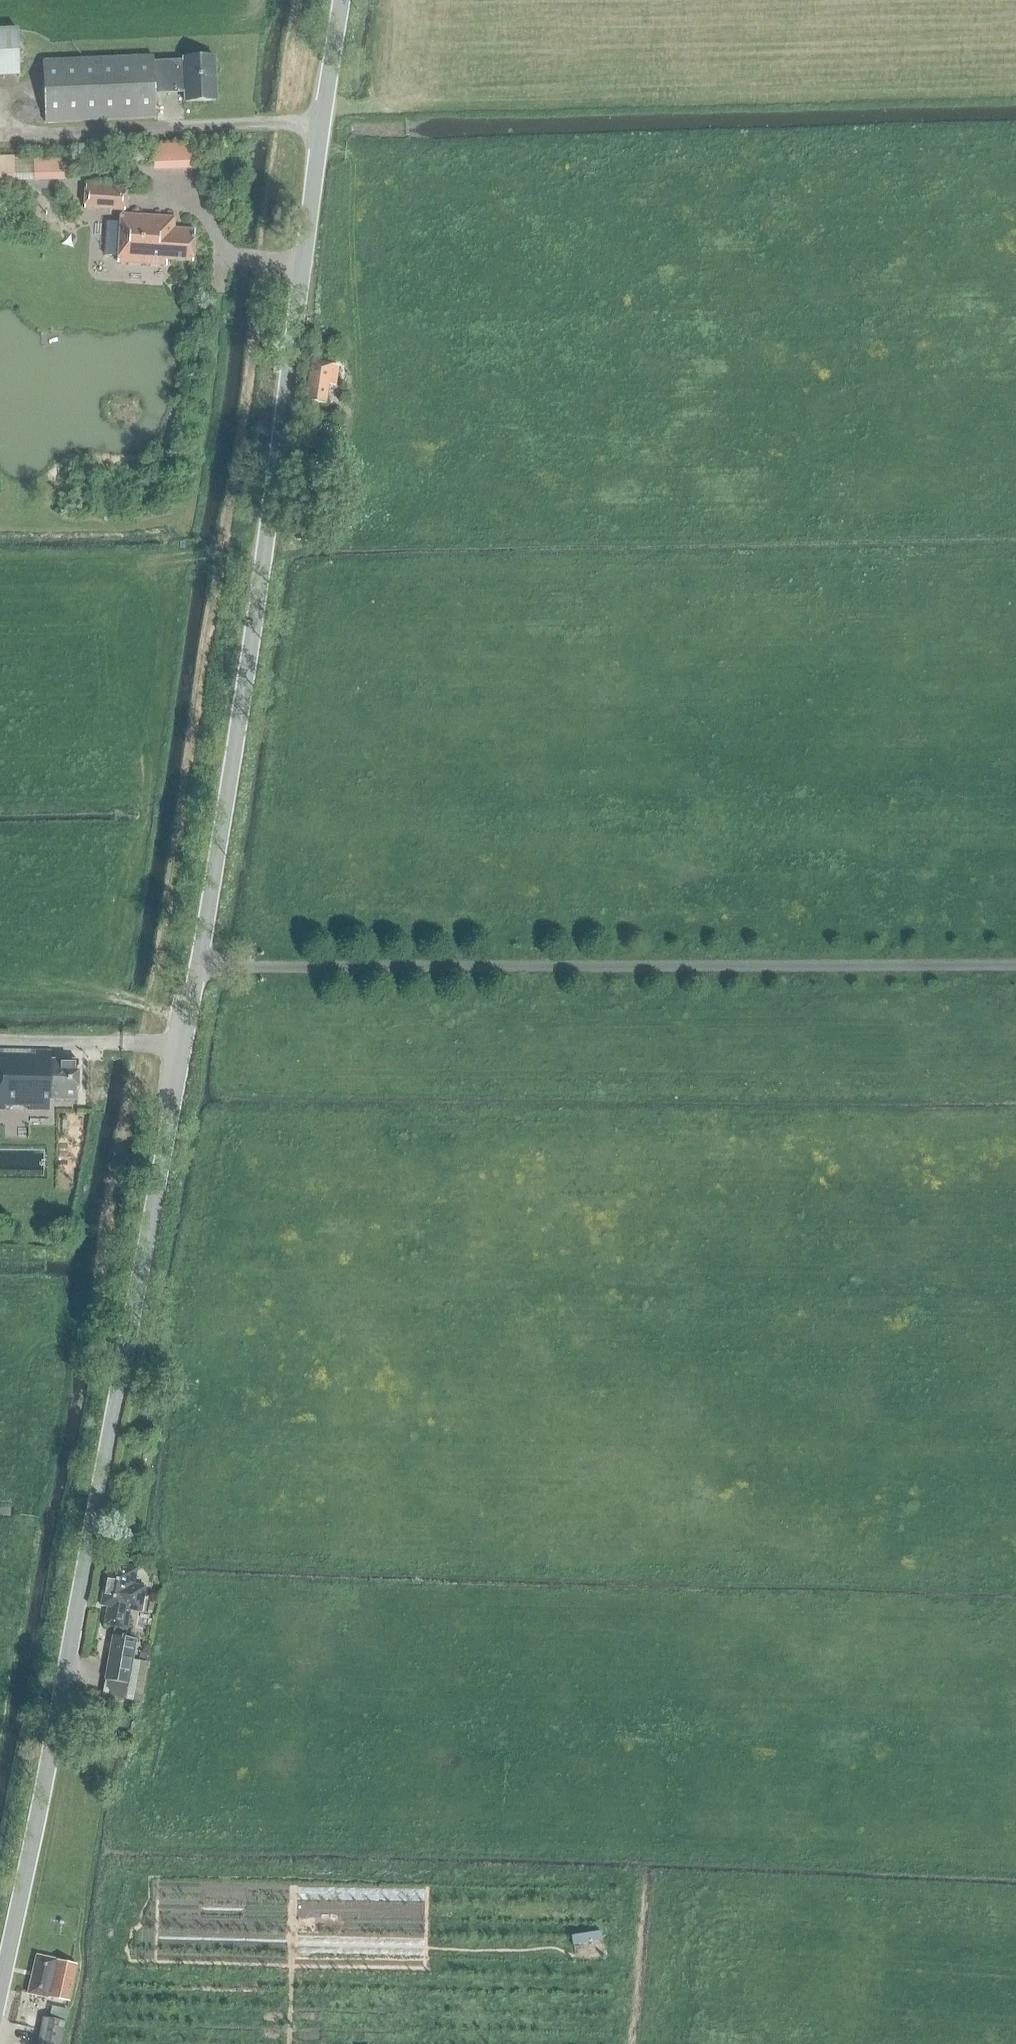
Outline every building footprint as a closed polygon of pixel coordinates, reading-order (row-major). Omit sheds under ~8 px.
[(18,28),(0,29),(0,76),(20,76),(18,28)] [(152,62),(152,57),(43,61),(46,122),(154,118),(154,94),(184,93),(185,103),(217,101),(215,57),(183,58),(183,61),(152,62)] [(154,168),(191,167),(190,141),(153,142),(154,168)] [(13,155),(0,155),(0,180),(14,180),(13,155)] [(68,179),(68,157),(33,158),(34,180),(68,179)] [(125,185),(86,182),(85,207),(123,210),(125,185)] [(174,218),(120,215),(117,262),(165,265),(166,260),(192,262),(194,230),(173,229),(174,218)] [(338,366),(311,360),(305,401),(325,404),(328,384),(334,385),(338,366)] [(309,523),(298,522),(296,540),(306,541),(309,523)] [(76,1060),(50,1060),(51,1053),(0,1052),(0,1110),(4,1110),(4,1106),(28,1107),(28,1111),(49,1111),(49,1101),(76,1102),(76,1060)] [(136,1568),(115,1565),(114,1570),(107,1569),(100,1606),(107,1607),(104,1625),(111,1626),(114,1627),(107,1671),(106,1680),(128,1683),(132,1659),(134,1650),(135,1643),(132,1643),(133,1637),(124,1635),(129,1609),(140,1611),(144,1587),(133,1585),(136,1568)] [(132,1659),(128,1683),(126,1699),(141,1701),(148,1662),(132,1659)] [(76,1966),(36,1957),(28,1993),(67,2002),(76,1966)] [(52,2006),(50,2017),(42,2016),(37,2043),(61,2043),(68,2009),(52,2006)]
